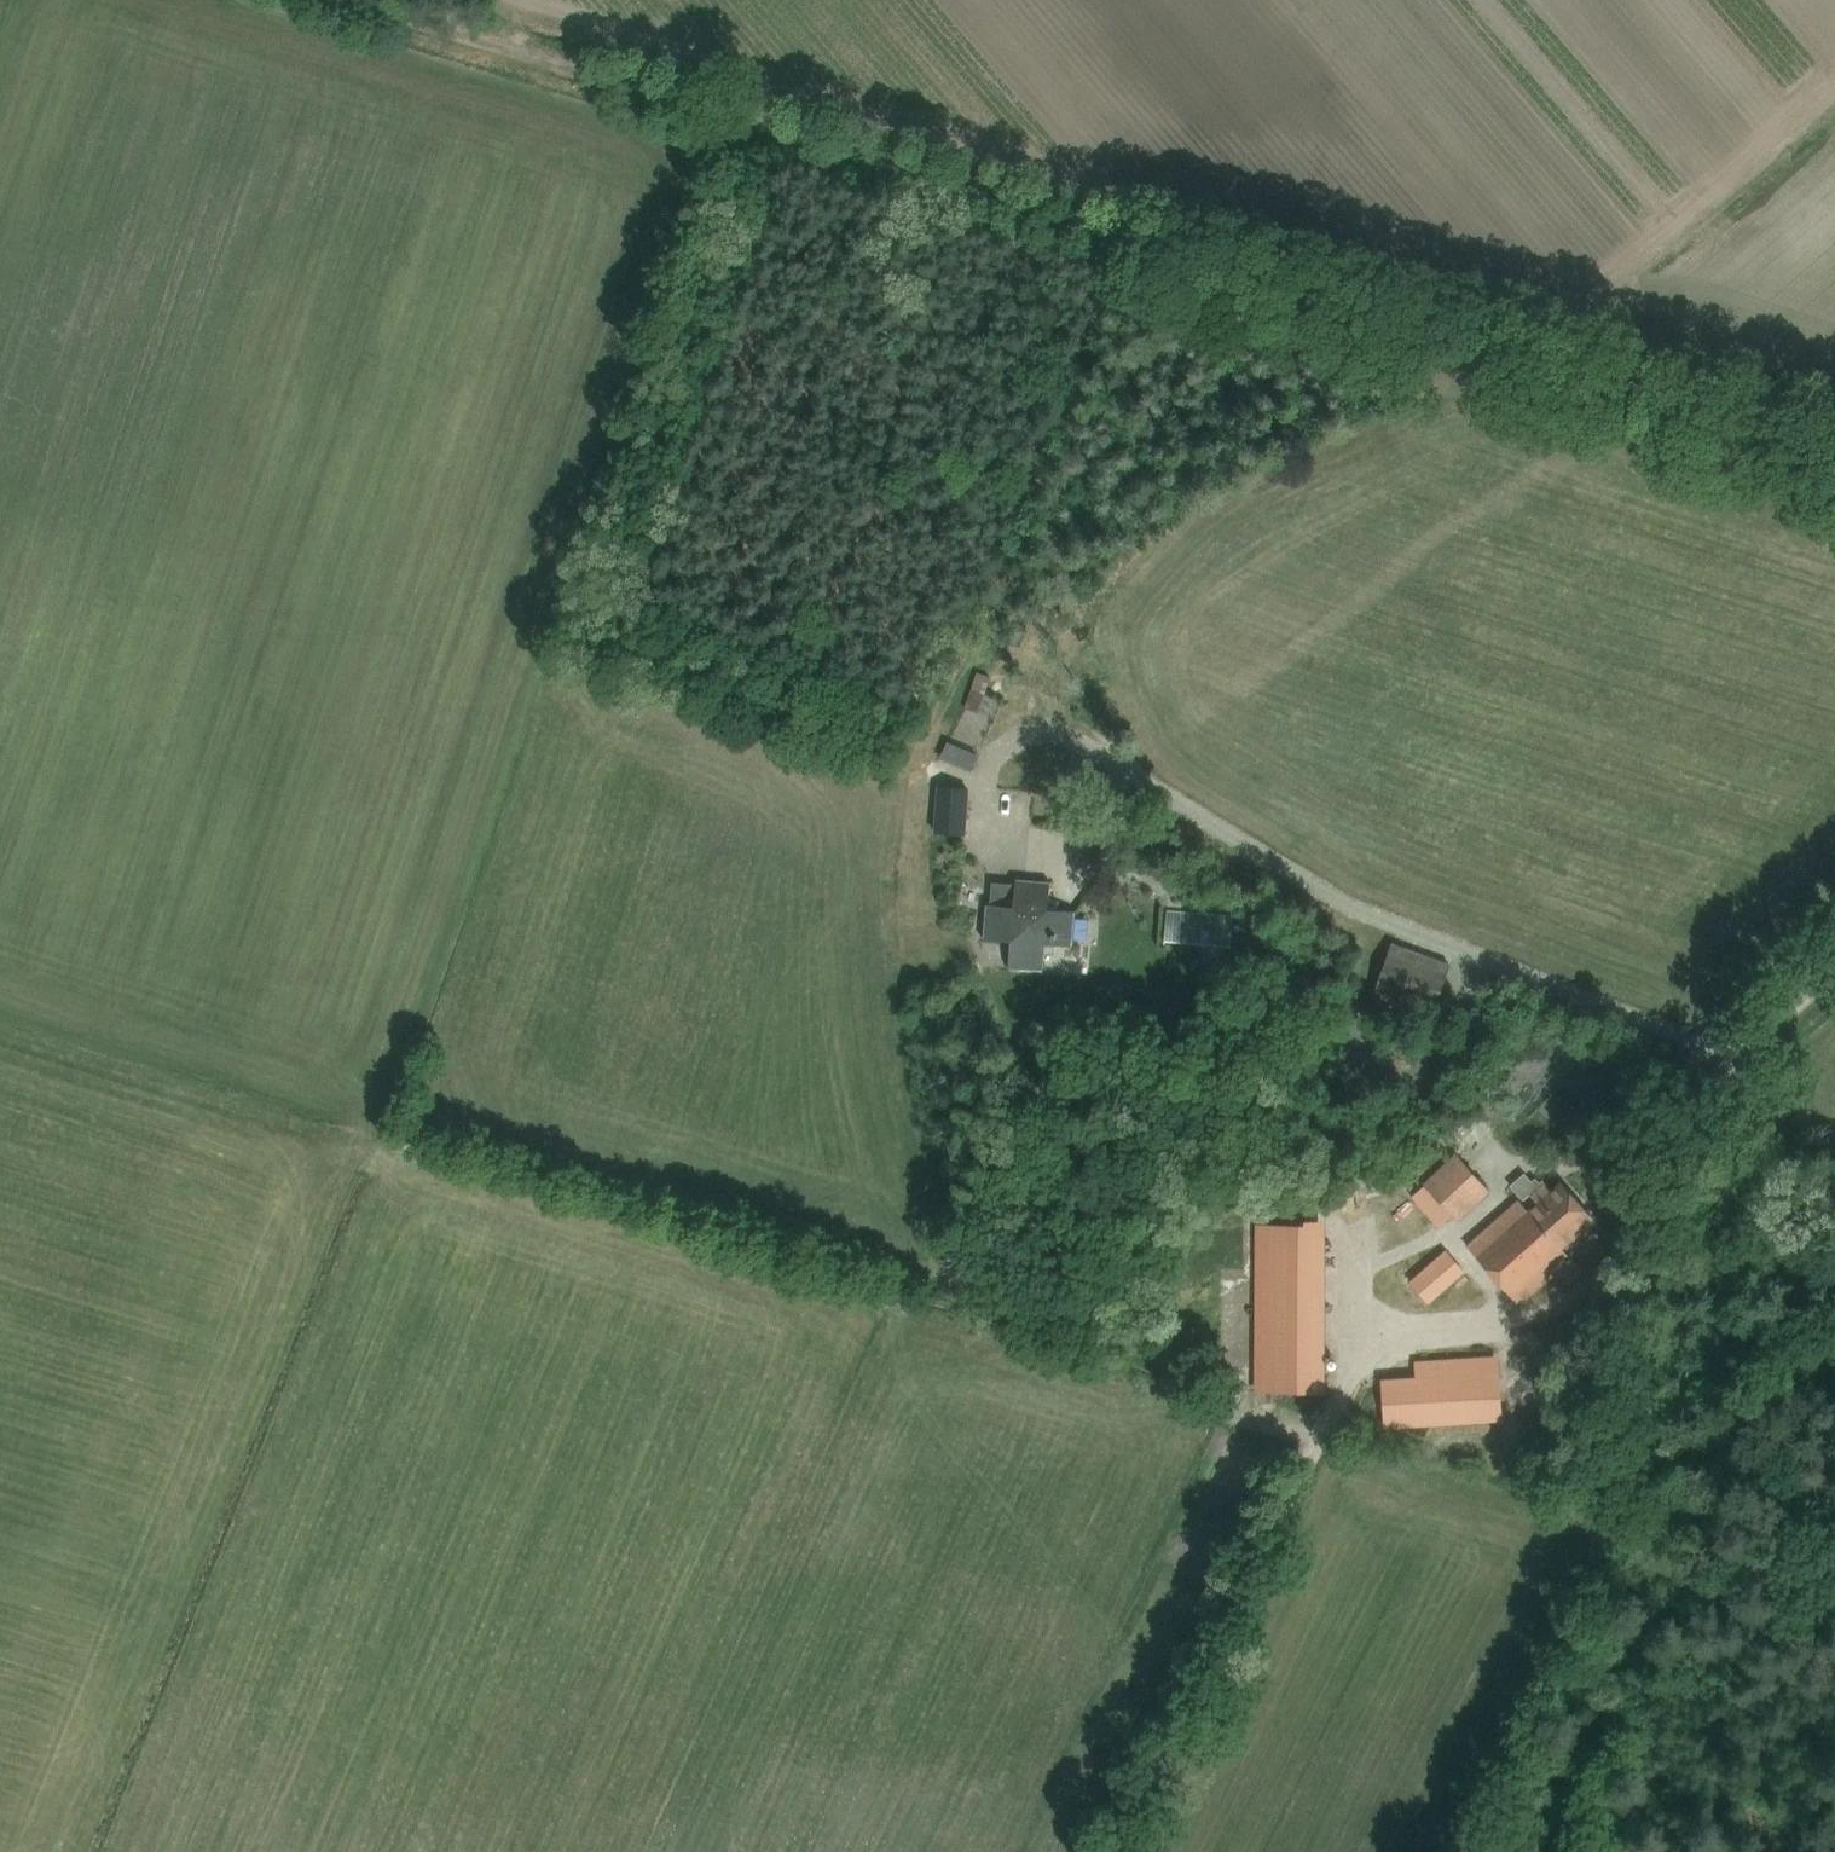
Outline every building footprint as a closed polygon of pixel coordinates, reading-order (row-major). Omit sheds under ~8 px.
[(939,785),(935,833),(964,835),(968,788),(939,785)] [(992,882),(990,904),(986,904),(984,928),(984,939),(1011,941),(1009,968),(1043,971),(1045,953),(1054,953),(1055,944),(1073,946),(1074,935),(1075,911),(1057,910),(1048,909),(1049,900),(1051,882),(1016,879),(1015,884),(992,882)] [(1167,910),(1165,941),(1231,947),(1233,915),(1167,910)] [(1430,1018),(1441,986),(1450,963),(1393,943),(1384,966),(1373,997),(1430,1018)] [(1440,1214),(1449,1222),(1455,1216),(1466,1207),(1468,1206),(1485,1189),(1457,1158),(1427,1184),(1412,1198),(1434,1220),(1440,1214)] [(1483,1230),(1466,1244),(1517,1302),(1553,1273),(1556,1270),(1568,1283),(1581,1271),(1560,1247),(1592,1219),(1561,1184),(1552,1192),(1542,1180),(1535,1187),(1525,1175),(1512,1186),(1529,1206),(1535,1201),(1538,1205),(1528,1213),(1518,1201),(1483,1230)] [(1256,1393),(1326,1392),(1325,1223),(1254,1223),(1256,1393)] [(1465,1272),(1446,1249),(1410,1280),(1428,1302),(1465,1272)] [(1382,1377),(1386,1428),(1506,1419),(1500,1353),(1414,1360),(1416,1374),(1382,1377)]
